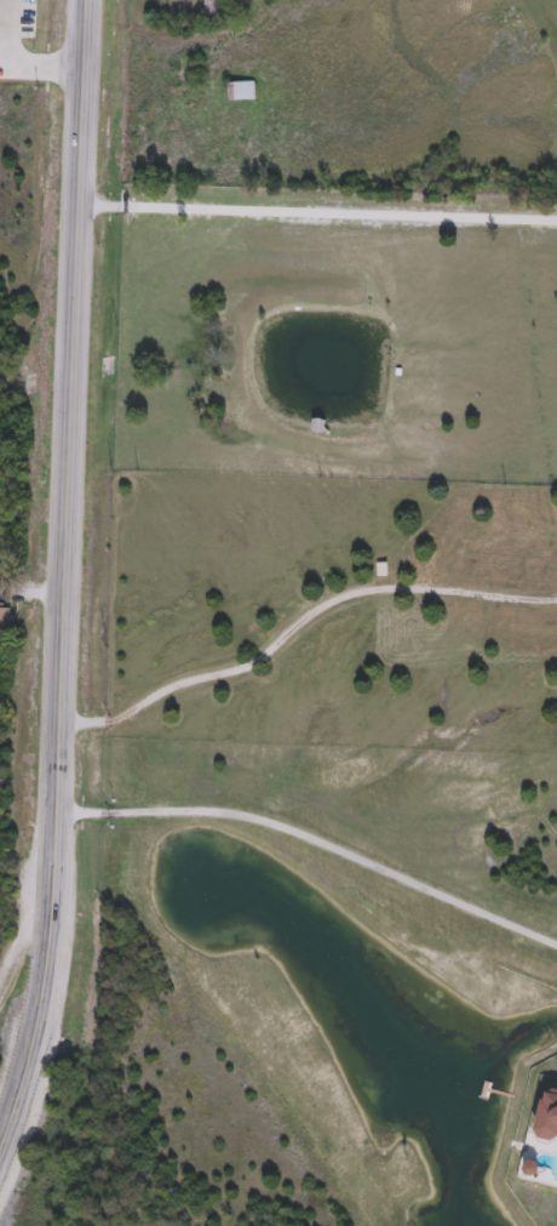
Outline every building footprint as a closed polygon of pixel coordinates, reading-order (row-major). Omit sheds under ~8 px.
[(202,19),(202,0),(220,0),(219,21),(202,19)] [(254,101),(228,101),(226,82),(253,81),(254,101)] [(11,629),(0,629),(0,605),(11,605),(11,629)]
